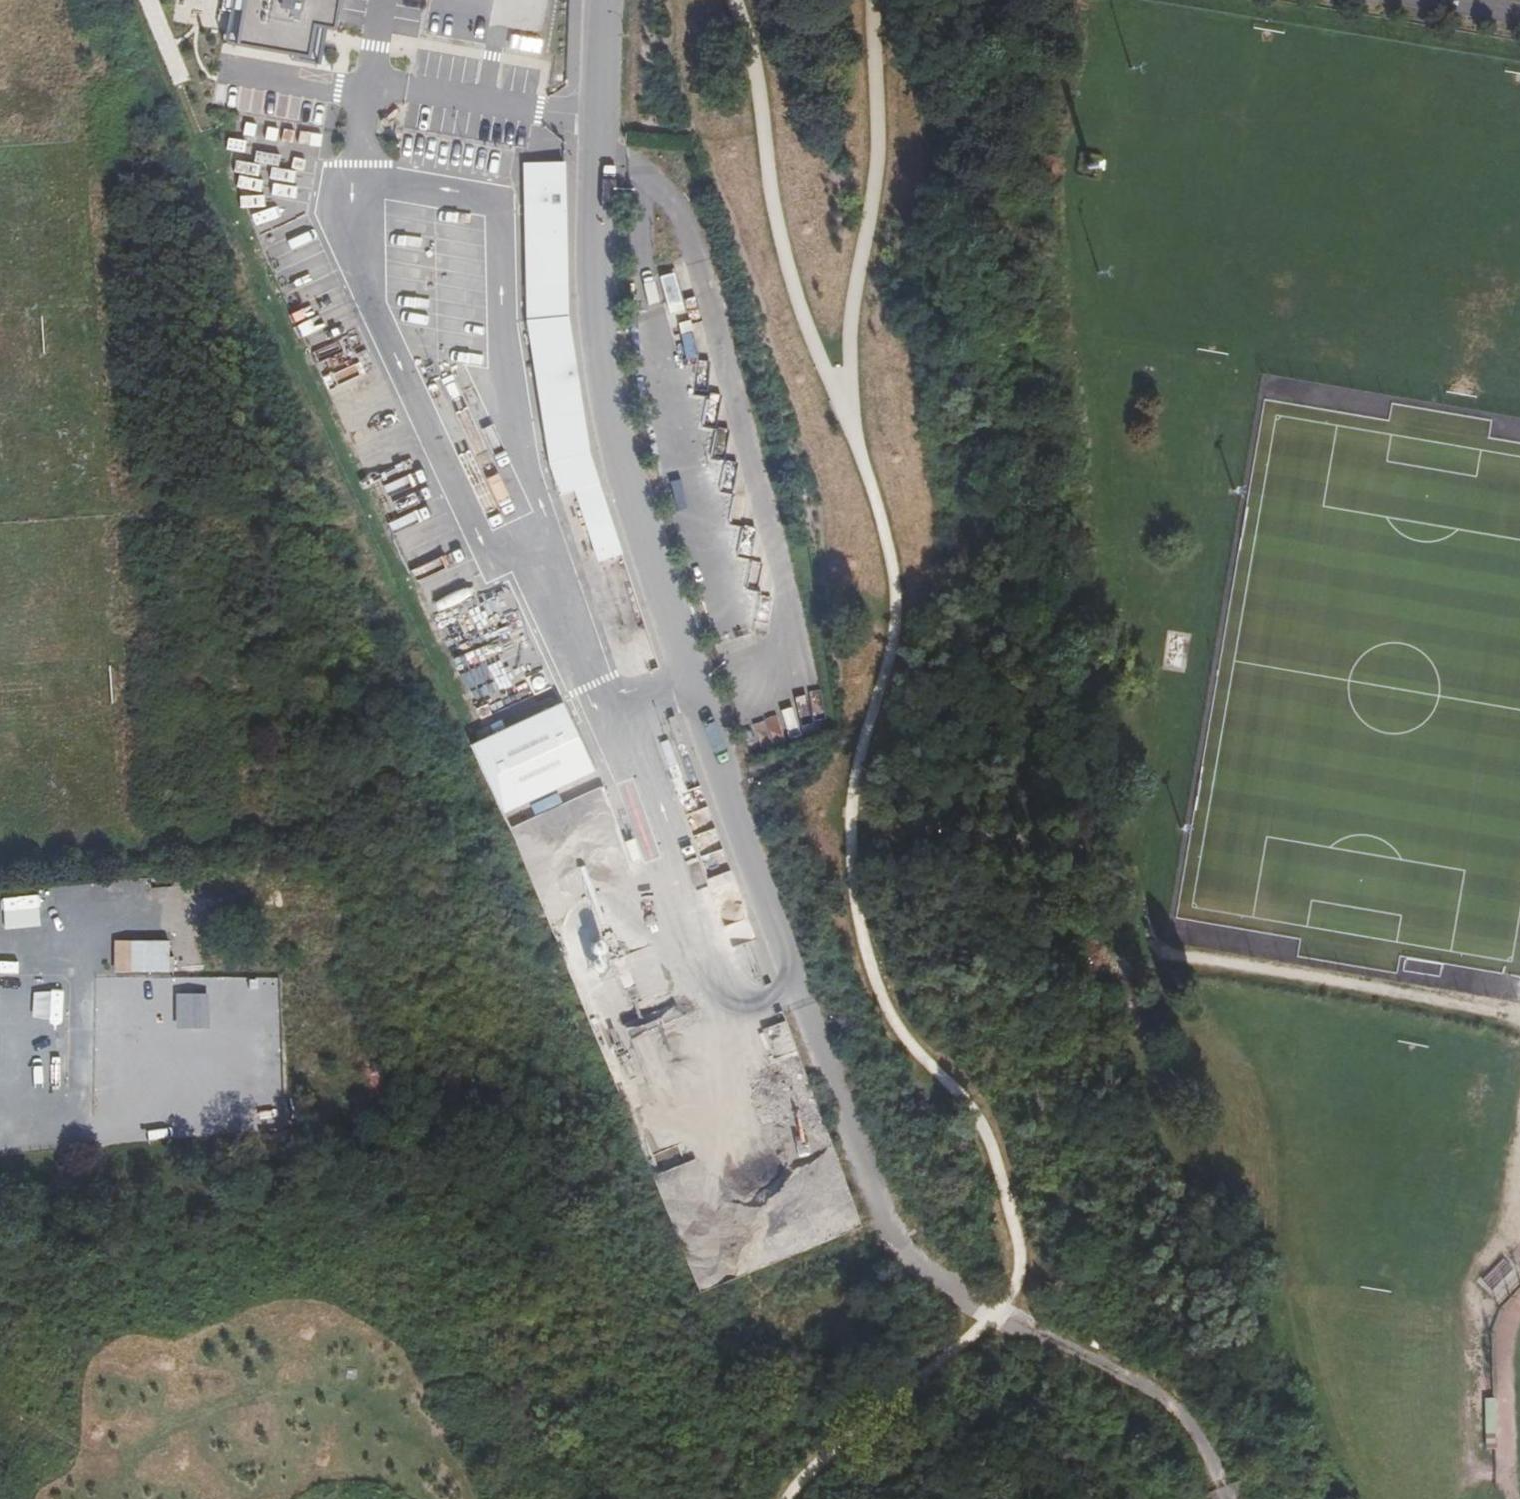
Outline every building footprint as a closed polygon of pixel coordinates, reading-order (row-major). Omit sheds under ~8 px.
[(233,44),(307,57),(313,26),(333,29),(339,0),(241,0),(233,44)] [(304,133),(303,164),(319,165),(320,134),(304,133)] [(523,320),(567,317),(563,164),(520,164),(523,320)] [(546,466),(588,452),(567,317),(523,320),(546,466)] [(480,465),(491,458),(478,436),(467,442),(480,465)] [(572,492),(595,563),(621,555),(588,452),(546,466),(556,497),(572,492)] [(1182,668),(1185,638),(1169,636),(1165,666),(1182,668)] [(501,814),(591,776),(562,708),(472,746),(501,814)] [(58,925),(57,894),(21,895),(22,927),(58,925)]
